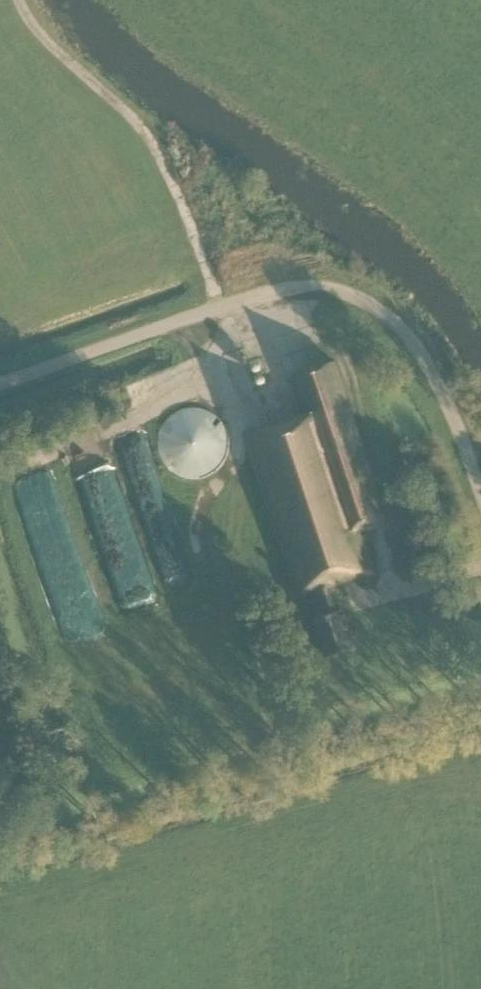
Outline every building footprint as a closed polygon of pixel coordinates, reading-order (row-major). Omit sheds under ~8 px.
[(313,618),(326,657),(355,647),(335,584),(375,571),(362,532),(389,523),(336,361),(290,376),(302,414),(244,433),(298,597),(310,592),(318,616),(313,618)] [(160,433),(158,443),(160,453),(164,462),(171,469),(179,475),(189,478),(199,478),(208,475),(217,469),(223,462),(227,453),(229,443),(227,433),(223,424),(217,416),(208,411),(199,408),(189,408),(179,411),(171,416),(164,424),(160,433)] [(110,464),(79,474),(107,562),(130,555),(128,548),(139,545),(123,493),(120,494),(110,464)] [(110,612),(98,561),(55,571),(67,622),(110,612)] [(185,566),(161,573),(166,590),(190,583),(185,566)]
